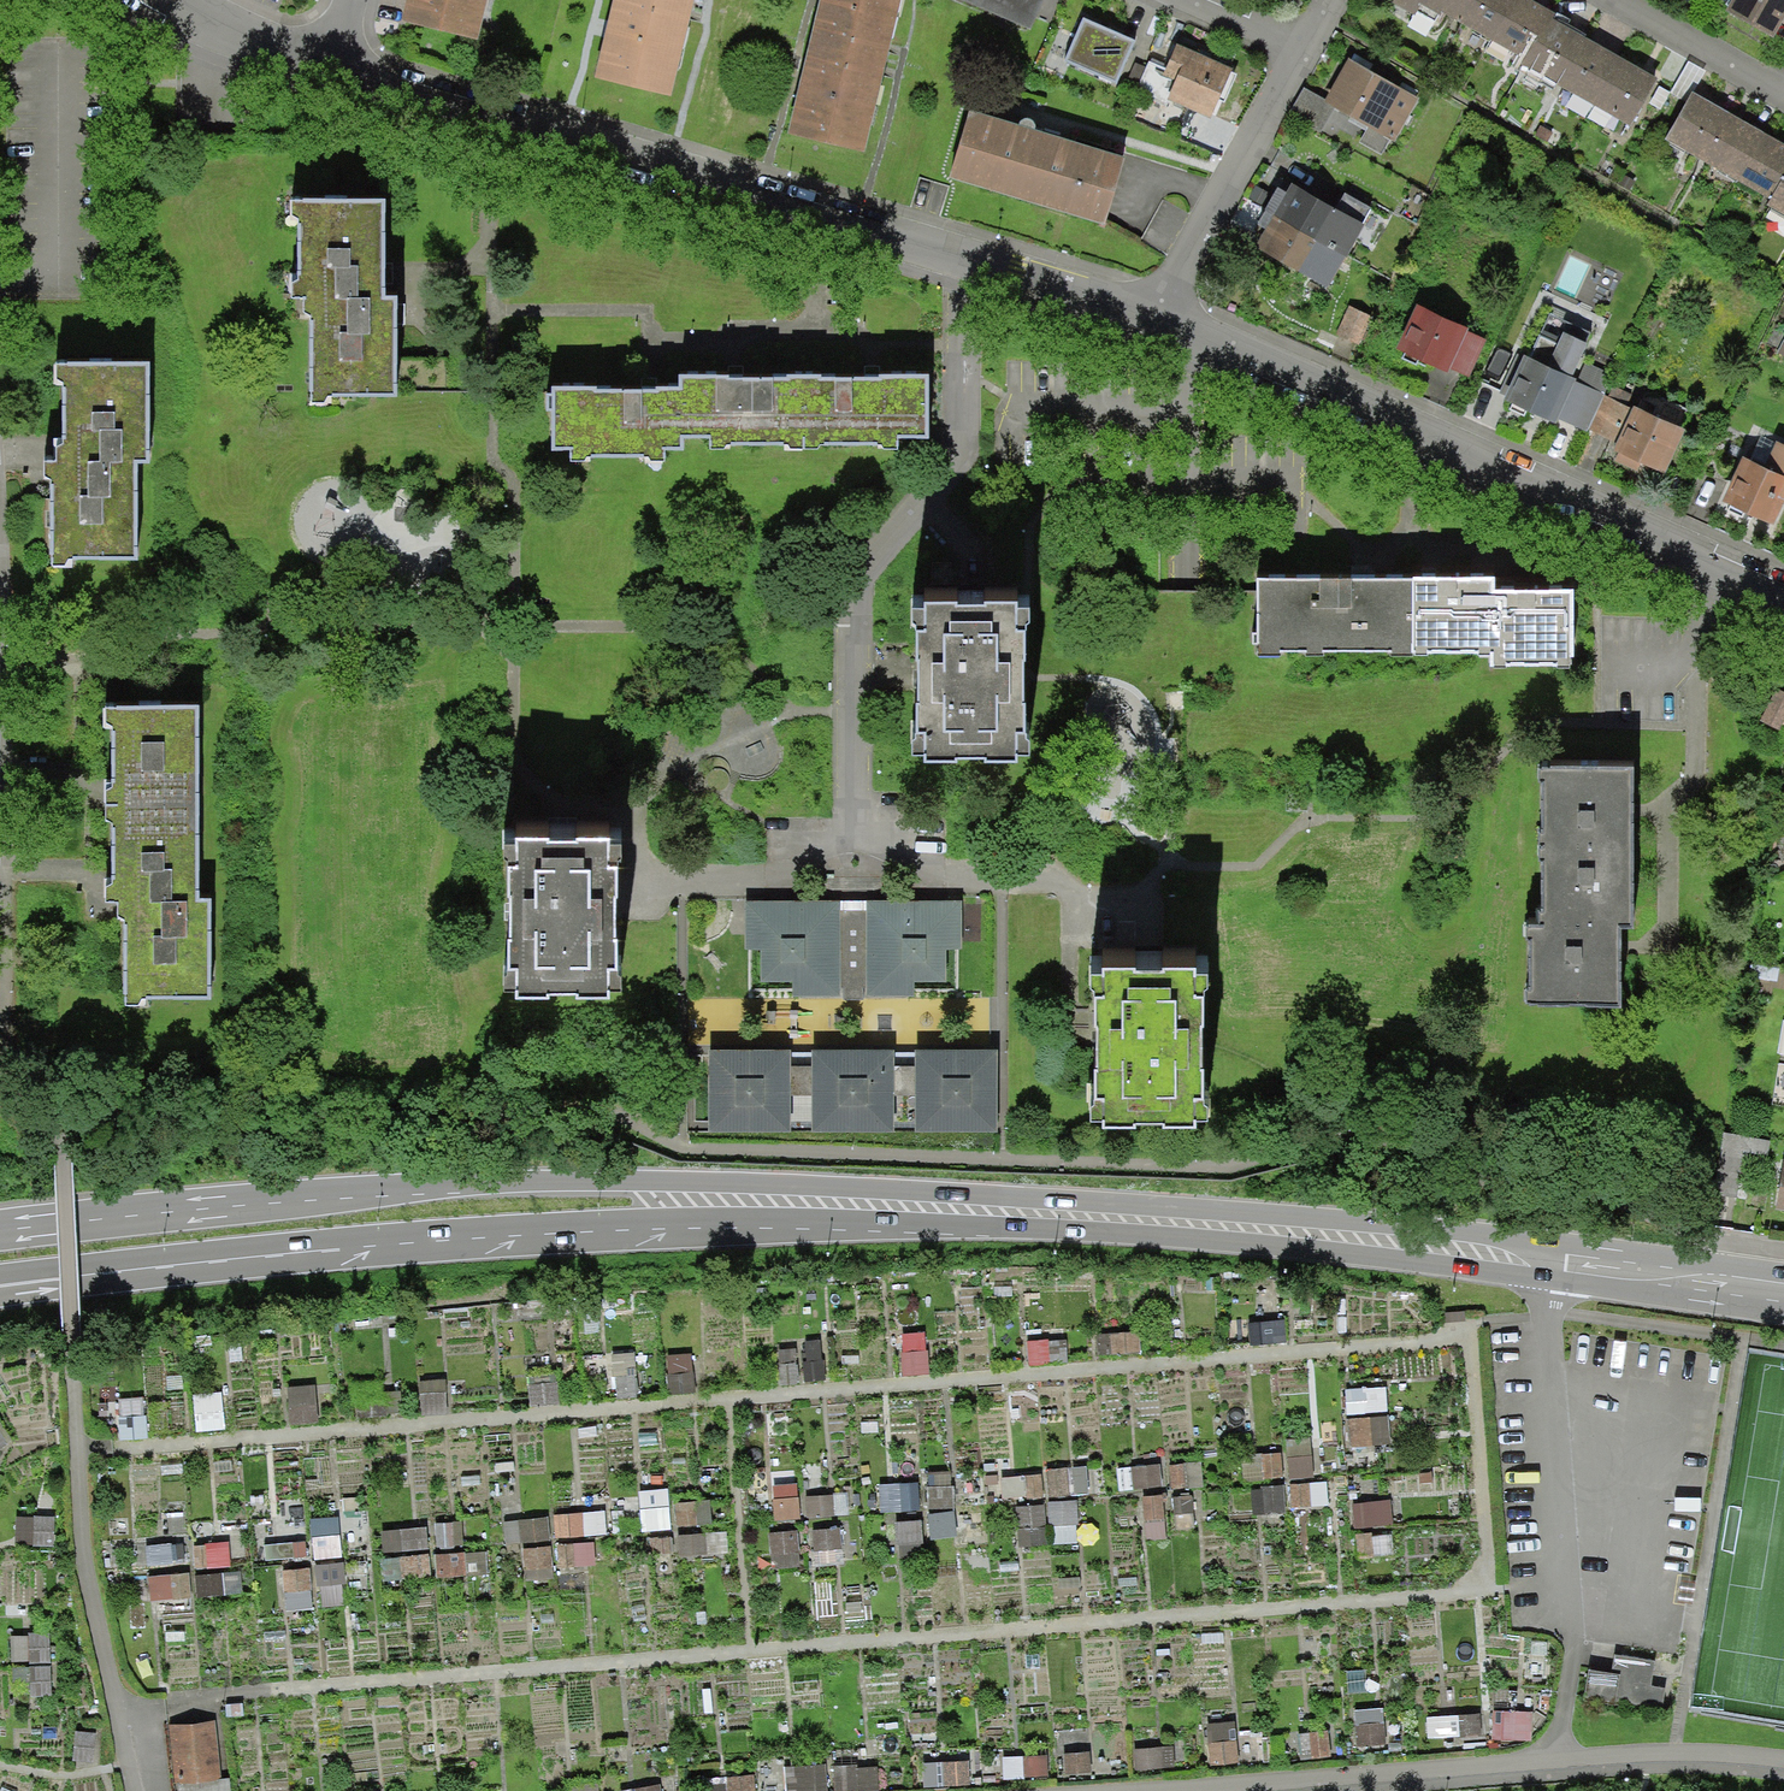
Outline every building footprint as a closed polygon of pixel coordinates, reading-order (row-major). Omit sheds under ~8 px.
[(399,19),(474,35),(482,0),(403,0),(399,19)] [(655,87),(679,0),(603,0),(585,68),(655,87)] [(886,0),(805,0),(774,121),(850,140),(886,0)] [(1021,9),(1025,0),(997,0),(1021,9)] [(1518,0),(1419,0),(1415,6),(1525,68),(1552,20),(1518,0)] [(1762,33),(1781,0),(1721,0),(1717,7),(1762,33)] [(1137,40),(1082,17),(1062,64),(1118,87),(1137,40)] [(1552,20),(1525,68),(1631,128),(1659,79),(1552,20)] [(1205,111),(1222,70),(1180,52),(1162,94),(1205,111)] [(1391,136),(1414,100),(1341,55),(1318,91),(1391,136)] [(1692,97),(1663,149),(1767,207),(1783,177),(1783,149),(1692,97)] [(1086,223),(1109,156),(952,103),(929,169),(1086,223)] [(1767,207),(1783,217),(1783,177),(1767,207)] [(1347,216),(1292,188),(1257,257),(1312,285),(1347,216)] [(381,194),(297,195),(299,289),(313,289),(315,395),(396,393),(394,315),(394,293),(383,293),(382,275),(381,194)] [(1472,333),(1424,310),(1400,362),(1448,384),(1472,333)] [(1594,390),(1517,353),(1494,400),(1571,437),(1594,390)] [(149,356),(62,358),(63,410),(64,451),(47,452),(48,512),(49,560),(138,559),(136,459),(151,459),(149,356)] [(625,385),(550,384),(550,447),(681,448),(681,433),(731,434),(731,439),(783,439),(783,434),(826,434),(826,440),(877,440),(877,434),(922,434),(922,371),(852,370),(760,369),(679,369),(679,385),(625,385)] [(1655,472),(1675,431),(1627,408),(1608,450),(1655,472)] [(1768,439),(1758,461),(1735,451),(1710,510),(1768,535),(1783,500),(1783,446),(1768,439)] [(1335,576),(1264,577),(1264,647),(1496,644),(1496,663),(1572,662),(1571,585),(1532,585),(1496,585),(1496,574),(1449,575),(1335,576)] [(1020,582),(912,585),(916,744),(1023,742),(1020,582)] [(1776,692),(1755,729),(1773,739),(1783,719),(1783,697),(1776,692)] [(199,700),(109,701),(109,750),(110,843),(110,896),(130,896),(130,949),(130,993),(212,992),(212,897),(201,897),(199,700)] [(1633,925),(1633,769),(1540,769),(1540,925),(1529,925),(1529,1004),(1621,1004),(1621,925),(1633,925)] [(622,818),(514,816),(511,978),(619,980),(622,818)] [(958,899),(740,896),(739,947),(756,948),(756,981),(791,981),(791,998),(908,1000),(908,980),(940,981),(940,948),(957,948),(958,899)] [(1205,949),(1098,950),(1100,1110),(1207,1109),(1205,949)] [(783,1047),(701,1047),(701,1126),(783,1126),(783,1094),(804,1094),(804,1127),(886,1128),(886,1092),(908,1092),(908,1131),(990,1131),(990,1049),(907,1049),(907,1065),(884,1065),(884,1049),(801,1049),(801,1064),(783,1064),(783,1047)] [(1772,1141),(1719,1130),(1707,1193),(1734,1199),(1738,1178),(1763,1183),(1772,1141)] [(1782,1156),(1774,1206),(1783,1208),(1783,1156),(1782,1156)] [(1287,1321),(1247,1324),(1249,1346),(1289,1343),(1287,1321)] [(1141,1331),(1097,1333),(1098,1354),(1142,1352),(1141,1331)] [(806,1360),(800,1361),(803,1382),(826,1380),(821,1340),(804,1342),(806,1360)] [(1066,1340),(1030,1342),(1031,1365),(1067,1362),(1066,1340)] [(799,1348),(778,1349),(781,1385),(803,1382),(800,1361),(799,1348)] [(923,1352),(902,1354),(903,1374),(925,1372),(924,1366),(923,1352)] [(932,1352),(923,1352),(924,1366),(933,1365),(932,1352)] [(635,1353),(611,1354),(613,1375),(638,1374),(635,1353)] [(692,1354),(668,1355),(670,1394),(695,1392),(692,1354)] [(556,1370),(527,1372),(530,1405),(559,1402),(556,1370)] [(638,1374),(613,1375),(615,1398),(639,1396),(638,1374)] [(447,1380),(418,1381),(419,1412),(448,1411),(447,1380)] [(1388,1386),(1345,1389),(1348,1414),(1390,1411),(1388,1386)] [(354,1397),(355,1418),(387,1417),(388,1414),(392,1413),(400,1413),(399,1392),(390,1392),(386,1392),(386,1396),(354,1397)] [(143,1397),(117,1399),(120,1437),(145,1436),(143,1397)] [(221,1400),(194,1402),(195,1431),(222,1429),(221,1400)] [(318,1402),(289,1404),(290,1424),(320,1422),(318,1402)] [(1390,1416),(1347,1418),(1349,1445),(1392,1442),(1390,1416)] [(1311,1438),(1287,1440),(1289,1476),(1316,1476),(1311,1438)] [(1280,1452),(1263,1454),(1265,1479),(1283,1478),(1280,1452)] [(1263,1454),(1243,1456),(1245,1480),(1265,1479),(1263,1454)] [(1201,1461),(1170,1465),(1173,1490),(1204,1487),(1201,1461)] [(1162,1463),(1120,1466),(1121,1488),(1164,1485),(1162,1463)] [(1087,1467),(1046,1470),(1049,1496),(1090,1493),(1087,1467)] [(953,1474),(926,1475),(927,1508),(954,1508),(953,1474)] [(1042,1474),(1026,1475),(1027,1497),(1043,1497),(1042,1474)] [(898,1488),(882,1488),(884,1511),(898,1510),(898,1515),(922,1513),(921,1481),(897,1483),(898,1488)] [(798,1483),(772,1484),(775,1518),(801,1518),(798,1483)] [(1310,1483),(1290,1484),(1291,1507),(1312,1506),(1310,1483)] [(1286,1484),(1248,1488),(1251,1517),(1289,1514),(1286,1484)] [(667,1493),(641,1495),(644,1530),(669,1528),(667,1493)] [(834,1494),(806,1496),(806,1514),(849,1514),(850,1493),(834,1494)] [(1166,1494),(1142,1496),(1147,1541),(1170,1538),(1166,1494)] [(1192,1495),(1173,1497),(1176,1527),(1195,1526),(1192,1495)] [(711,1500),(674,1503),(676,1527),(713,1524),(711,1500)] [(1076,1500),(1048,1501),(1049,1524),(1077,1523),(1076,1500)] [(1392,1500),(1353,1503),(1354,1527),(1394,1525),(1392,1500)] [(1045,1504),(1017,1506),(1019,1525),(1046,1523),(1045,1504)] [(976,1508),(954,1510),(956,1532),(978,1530),(976,1508)] [(954,1510),(928,1513),(931,1535),(956,1532),(954,1510)] [(605,1511),(555,1515),(556,1536),(607,1532),(605,1511)] [(548,1517),(502,1522),(504,1544),(550,1540),(548,1517)] [(54,1518),(14,1518),(14,1540),(14,1544),(54,1544),(54,1518)] [(923,1519),(896,1522),(899,1545),(925,1542),(923,1519)] [(462,1522),(435,1523),(436,1547),(463,1546),(462,1522)] [(308,1524),(277,1527),(280,1561),(311,1558),(310,1538),(308,1524)] [(1046,1526),(1018,1528),(1019,1544),(1047,1542),(1046,1526)] [(427,1527),(380,1530),(382,1551),(404,1550),(430,1548),(427,1527)] [(839,1529),(811,1532),(815,1551),(842,1549),(839,1529)] [(797,1530),(769,1532),(772,1566),(800,1565),(797,1530)] [(1373,1531),(1357,1533),(1360,1560),(1376,1558),(1375,1556),(1374,1536),(1373,1531)] [(726,1532),(705,1533),(707,1554),(728,1553),(726,1532)] [(705,1533),(677,1536),(679,1556),(707,1554),(705,1533)] [(340,1535),(310,1538),(311,1558),(341,1555),(340,1535)] [(1394,1535),(1374,1536),(1375,1556),(1395,1554),(1394,1535)] [(229,1542),(193,1545),(195,1569),(231,1566),(229,1542)] [(594,1543),(558,1544),(560,1567),(596,1566),(594,1543)] [(183,1544),(145,1546),(146,1565),(185,1563),(183,1544)] [(552,1546),(521,1549),(524,1576),(554,1573),(552,1546)] [(486,1551),(461,1553),(464,1574),(488,1572),(486,1551)] [(461,1553),(434,1555),(437,1575),(464,1574),(461,1553)] [(430,1554),(379,1559),(382,1581),(433,1576),(430,1554)] [(349,1561),(314,1563),(316,1581),(351,1579),(349,1561)] [(311,1567),(282,1570),(286,1611),(315,1609),(311,1567)] [(241,1570),(194,1575),(197,1598),(243,1593),(241,1570)] [(188,1573),(149,1577),(152,1602),(191,1598),(188,1573)] [(49,1633),(28,1633),(30,1662),(50,1661),(49,1633)] [(1612,1673),(1587,1669),(1583,1699),(1646,1708),(1653,1661),(1614,1655),(1612,1673)] [(51,1667),(10,1667),(10,1684),(20,1684),(23,1695),(51,1695),(51,1667)] [(1384,1706),(1355,1709),(1358,1746),(1388,1743),(1384,1706)] [(1534,1711),(1495,1711),(1495,1738),(1534,1738),(1534,1711)] [(1481,1713),(1442,1715),(1443,1739),(1482,1736),(1481,1713)] [(216,1718),(166,1724),(173,1784),(178,1783),(222,1778),(216,1718)] [(1236,1721),(1206,1724),(1208,1743),(1238,1740),(1236,1721)] [(57,1727),(42,1727),(43,1738),(58,1739),(57,1727)] [(96,1733),(74,1730),(72,1758),(94,1761),(96,1733)] [(1331,1730),(1297,1733),(1298,1760),(1334,1757),(1331,1730)] [(1257,1739),(1238,1740),(1240,1765),(1259,1763),(1257,1739)] [(1238,1740),(1208,1743),(1210,1768),(1240,1766),(1240,1765),(1238,1740)] [(1174,1746),(1133,1749),(1135,1775),(1175,1772),(1174,1746)] [(1089,1753),(1064,1754),(1065,1773),(1090,1772),(1089,1753)] [(1048,1756),(1004,1757),(1004,1777),(1050,1776),(1048,1756)] [(971,1759),(923,1762),(925,1786),(973,1783),(971,1759)] [(784,1767),(785,1790),(829,1790),(826,1765),(784,1767)] [(879,1766),(833,1768),(835,1790),(880,1790),(879,1766)] [(701,1779),(702,1790),(757,1790),(755,1774),(701,1779)] [(178,1783),(179,1790),(232,1790),(230,1778),(222,1778),(178,1783)] [(570,1784),(570,1790),(601,1790),(600,1782),(570,1784)] [(618,1790),(662,1790),(661,1783),(618,1790)]
